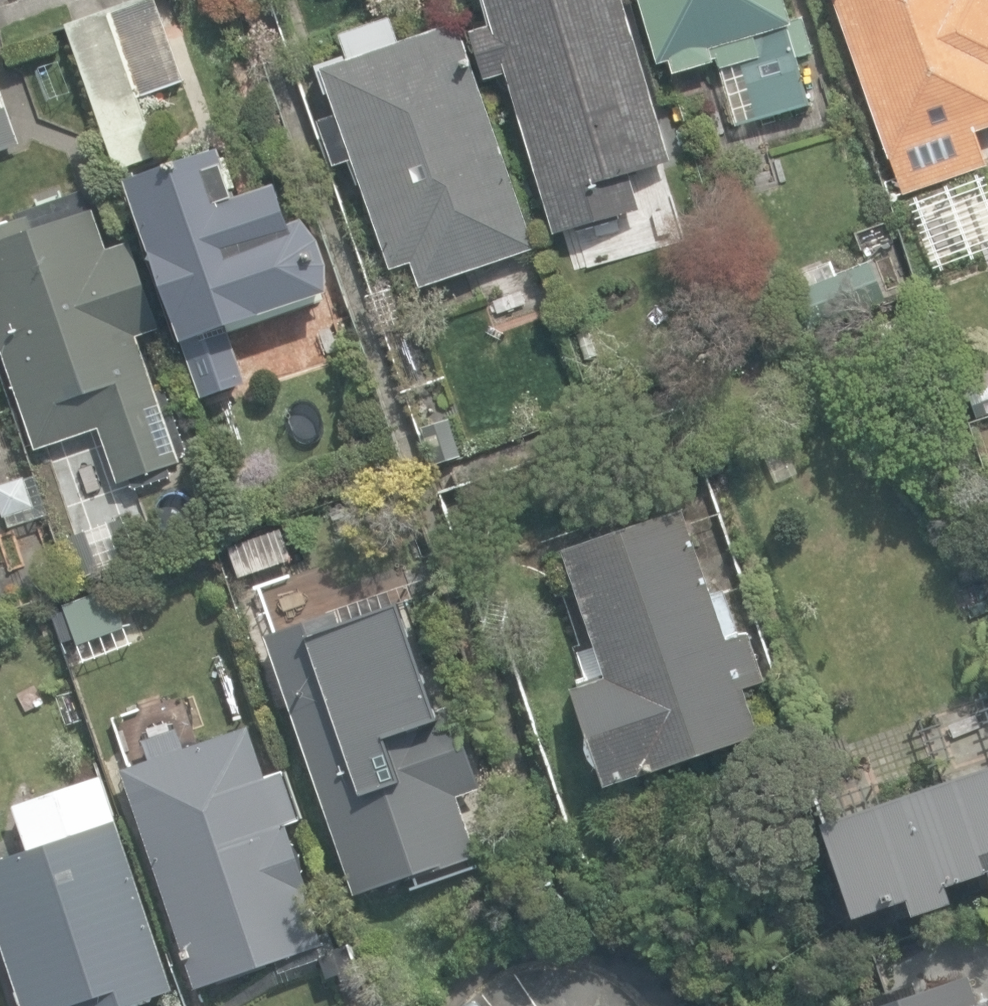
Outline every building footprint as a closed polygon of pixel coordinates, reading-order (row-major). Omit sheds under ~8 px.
[(187,80),(156,0),(144,0),(113,12),(145,96),(187,80)] [(494,26),(470,33),(484,81),(506,75),(554,236),(640,211),(629,175),(671,162),(623,0),(486,0),(494,26)] [(657,68),(666,65),(669,74),(714,62),(734,132),(812,110),(792,57),(812,49),(803,21),(795,22),(789,0),(638,0),(657,68)] [(900,196),(987,165),(987,157),(978,128),(987,124),(987,0),(833,0),(900,196)] [(61,28),(113,172),(156,157),(105,12),(61,28)] [(410,261),(419,288),(535,248),(458,23),(399,43),(391,18),(341,35),(349,59),(321,68),(337,115),(317,122),(332,168),(353,160),(390,268),(410,261)] [(126,181),(200,400),(243,384),(227,326),(327,296),(328,268),(318,240),(300,218),(288,220),(276,186),(234,200),(217,152),(126,181)] [(132,489),(172,476),(169,468),(179,464),(176,455),(185,452),(165,391),(156,394),(137,337),(158,331),(129,245),(106,252),(92,210),(88,212),(81,192),(17,213),(19,221),(0,227),(0,354),(34,454),(98,432),(116,485),(129,481),(132,489)] [(784,291),(799,333),(894,299),(878,258),(784,291)] [(420,432),(430,464),(457,455),(446,423),(420,432)] [(241,504),(265,498),(256,464),(232,470),(241,504)] [(35,509),(27,478),(0,485),(0,502),(4,518),(35,509)] [(571,689),(604,785),(758,733),(742,687),(763,680),(747,631),(738,634),(723,588),(710,593),(681,507),(563,546),(562,547),(606,677),(571,689)] [(228,550),(236,577),(269,566),(260,540),(228,550)] [(63,604),(77,644),(125,627),(111,588),(63,604)] [(263,671),(325,850),(448,807),(428,749),(452,740),(423,656),(399,664),(386,627),(343,642),(338,625),(322,631),(317,615),(282,627),(287,643),(263,651),(269,669),(263,671)] [(119,769),(194,990),(274,964),(277,974),(318,961),(326,980),(338,976),(340,982),(360,978),(344,930),(318,936),(286,823),(297,819),(284,772),(264,779),(246,731),(182,749),(176,730),(142,741),(148,760),(119,769)] [(854,917),(907,899),(912,915),(952,901),(945,882),(987,868),(987,870),(987,764),(821,821),(854,917)] [(174,989),(102,774),(13,804),(27,846),(0,855),(0,936),(23,1005),(124,1005),(174,989)] [(981,1005),(970,975),(877,1005),(987,1005),(987,1003),(981,1005)]
